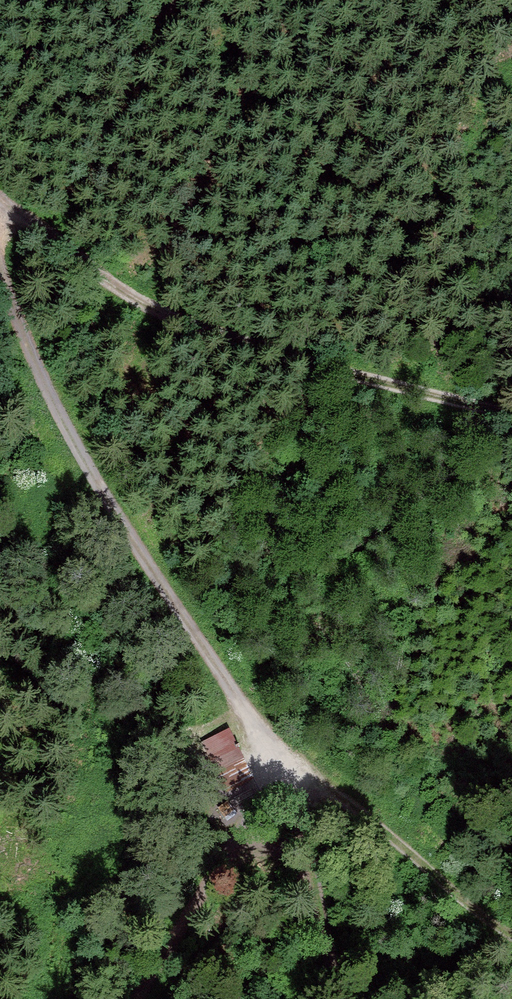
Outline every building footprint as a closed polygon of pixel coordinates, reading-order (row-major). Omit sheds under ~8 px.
[(232,725),(202,740),(226,790),(256,776),(232,725)]
